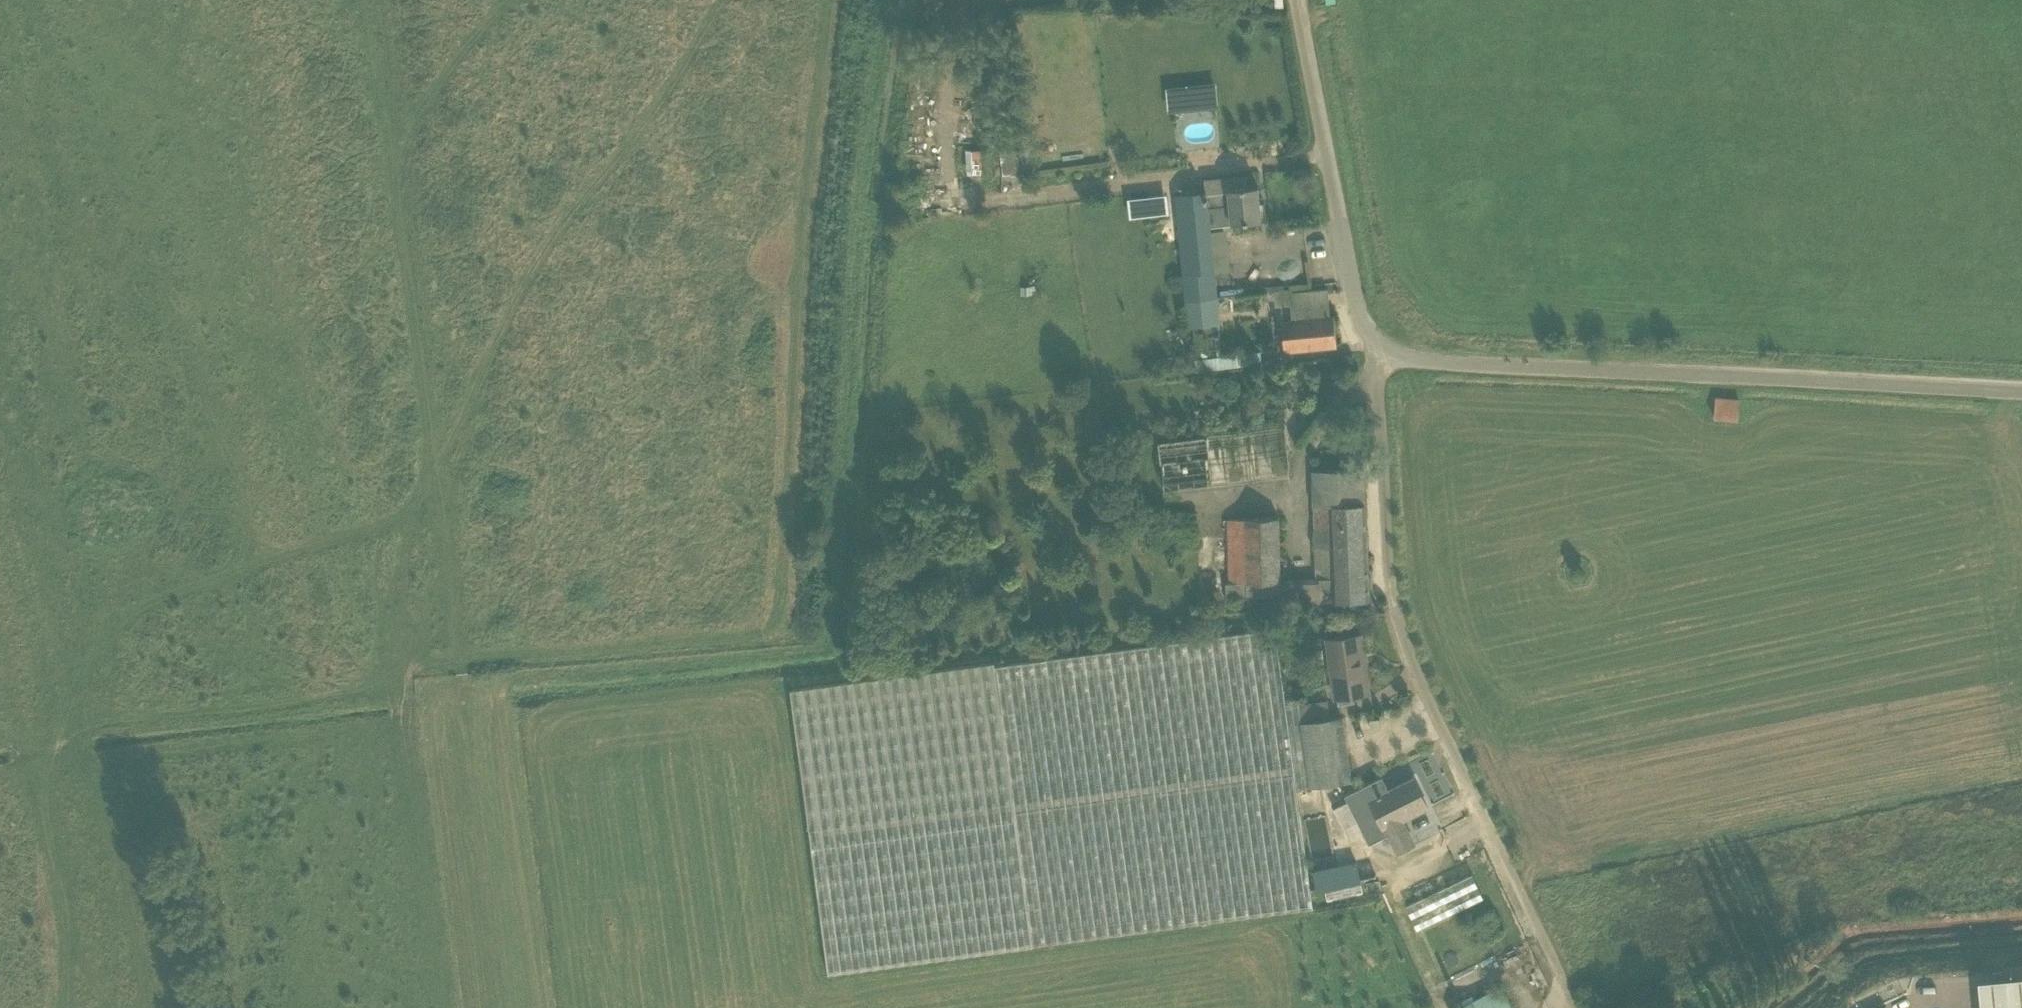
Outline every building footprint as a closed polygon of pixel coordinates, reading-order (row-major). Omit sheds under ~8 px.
[(1216,83),(1168,87),(1171,112),(1219,107),(1216,83)] [(1034,171),(1028,126),(1017,128),(1019,139),(1015,140),(1016,146),(1006,147),(1006,149),(998,150),(1001,174),(1010,173),(1010,174),(1034,171)] [(965,150),(966,174),(981,173),(980,149),(965,150)] [(1259,186),(1208,191),(1176,194),(1184,272),(1183,273),(1186,300),(1217,296),(1214,269),(1216,269),(1211,225),(1262,220),(1259,186)] [(1132,201),(1133,215),(1165,212),(1164,198),(1132,201)] [(1021,295),(1033,294),(1032,286),(1021,286),(1021,295)] [(1326,289),(1306,291),(1293,292),(1294,303),(1290,303),(1292,318),(1282,318),(1285,350),(1338,345),(1335,315),(1329,316),(1328,301),(1326,289)] [(1217,296),(1186,300),(1189,325),(1220,322),(1217,296)] [(1262,362),(1261,350),(1195,358),(1196,371),(1262,362)] [(1716,396),(1714,418),(1738,420),(1740,398),(1716,396)] [(1165,485),(1209,483),(1207,439),(1163,441),(1165,485)] [(1334,601),(1369,600),(1364,468),(1313,470),(1315,578),(1280,580),(1279,517),(1229,518),(1230,582),(1226,582),(1226,598),(1281,596),(1281,603),(1334,601)] [(1361,633),(1325,639),(1333,697),(1338,696),(1339,702),(1354,701),(1353,695),(1369,692),(1364,652),(1361,633)] [(808,693),(824,692),(824,686),(792,688),(793,709),(804,708),(804,704),(808,704),(808,693)] [(1301,702),(1310,786),(1355,781),(1348,715),(1331,717),(1329,699),(1301,702)] [(1382,776),(1346,795),(1370,843),(1389,834),(1398,852),(1415,843),(1403,820),(1429,807),(1414,778),(1389,790),(1382,776)] [(1313,869),(1317,888),(1361,878),(1358,860),(1313,869)] [(1476,875),(1407,902),(1416,927),(1486,900),(1476,875)] [(1981,977),(1983,1007),(2021,1007),(2021,973),(1981,977)] [(1502,984),(1456,1007),(1514,1007),(1502,984)]
